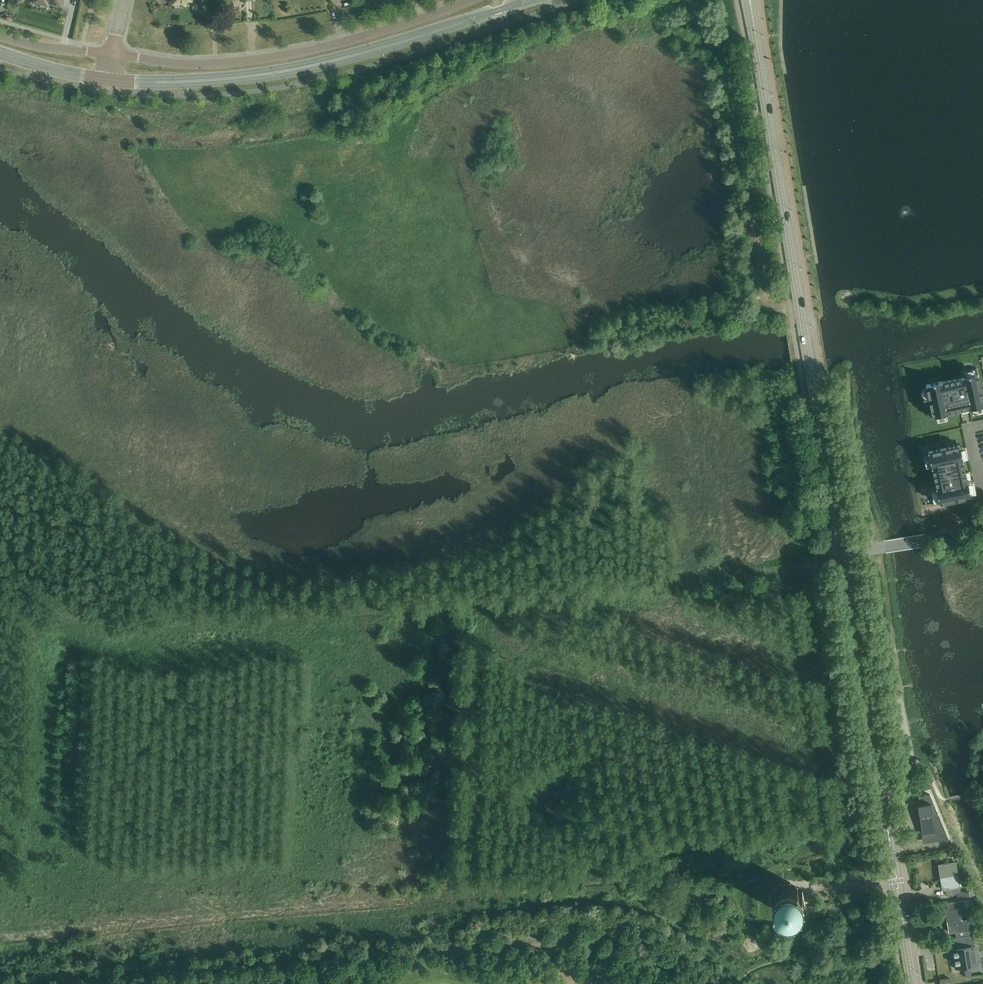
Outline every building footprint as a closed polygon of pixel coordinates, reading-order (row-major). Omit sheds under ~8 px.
[(933,417),(936,416),(937,421),(948,419),(947,414),(950,413),(949,412),(955,411),(961,410),(962,413),(969,412),(968,409),(971,408),(973,413),(982,411),(982,410),(982,406),(982,396),(977,368),(960,372),(962,378),(943,382),(943,381),(926,385),(927,388),(921,389),(924,400),(929,398),(933,417)] [(968,480),(967,480),(963,461),(964,461),(960,445),(928,452),(932,468),(933,468),(937,487),(931,488),(934,505),(971,497),(971,494),(968,480)] [(919,796),(920,805),(920,808),(921,808),(921,812),(919,812),(920,821),(923,835),(942,832),(943,832),(938,820),(937,820),(936,815),(939,815),(930,794),(925,795),(925,796),(920,797),(919,796)] [(956,861),(939,863),(942,889),(945,889),(946,896),(957,894),(958,899),(969,898),(968,891),(960,893),(959,887),(956,861)] [(802,902),(805,901),(803,891),(801,891),(797,887),(791,885),(791,883),(779,885),(779,887),(774,891),(773,896),(771,897),(773,908),(776,907),(780,912),(785,914),(786,917),(797,915),(796,913),(802,907),(802,902)] [(949,931),(955,930),(956,936),(973,933),(973,928),(977,927),(976,918),(961,920),(959,908),(965,907),(964,900),(947,903),(948,908),(946,909),(949,931)] [(967,946),(952,949),(955,967),(966,965),(978,964),(977,958),(974,940),(966,941),(967,946)]
